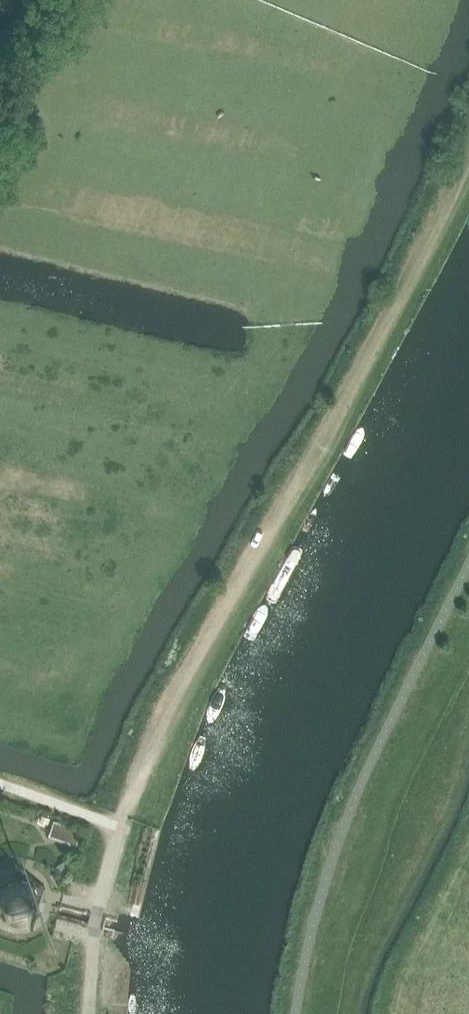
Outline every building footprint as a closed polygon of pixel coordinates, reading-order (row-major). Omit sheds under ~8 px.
[(41,815),(38,822),(48,826),(51,819),(41,815)] [(69,842),(68,845),(75,847),(80,831),(74,829),(69,842)] [(18,877),(2,885),(1,888),(0,887),(0,904),(6,915),(19,919),(34,912),(39,895),(33,882),(18,877)]
